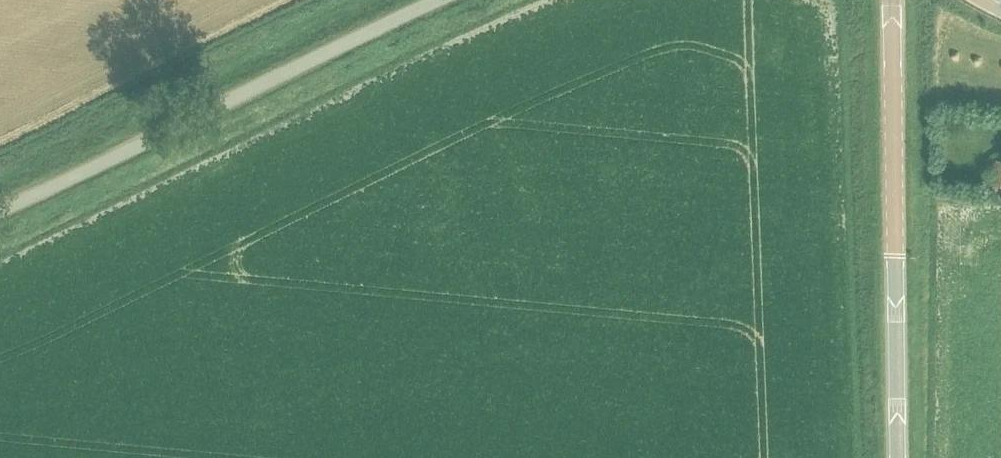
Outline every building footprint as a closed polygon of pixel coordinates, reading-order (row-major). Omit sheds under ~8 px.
[(992,183),(1000,185),(1000,160),(997,159),(992,183)]
